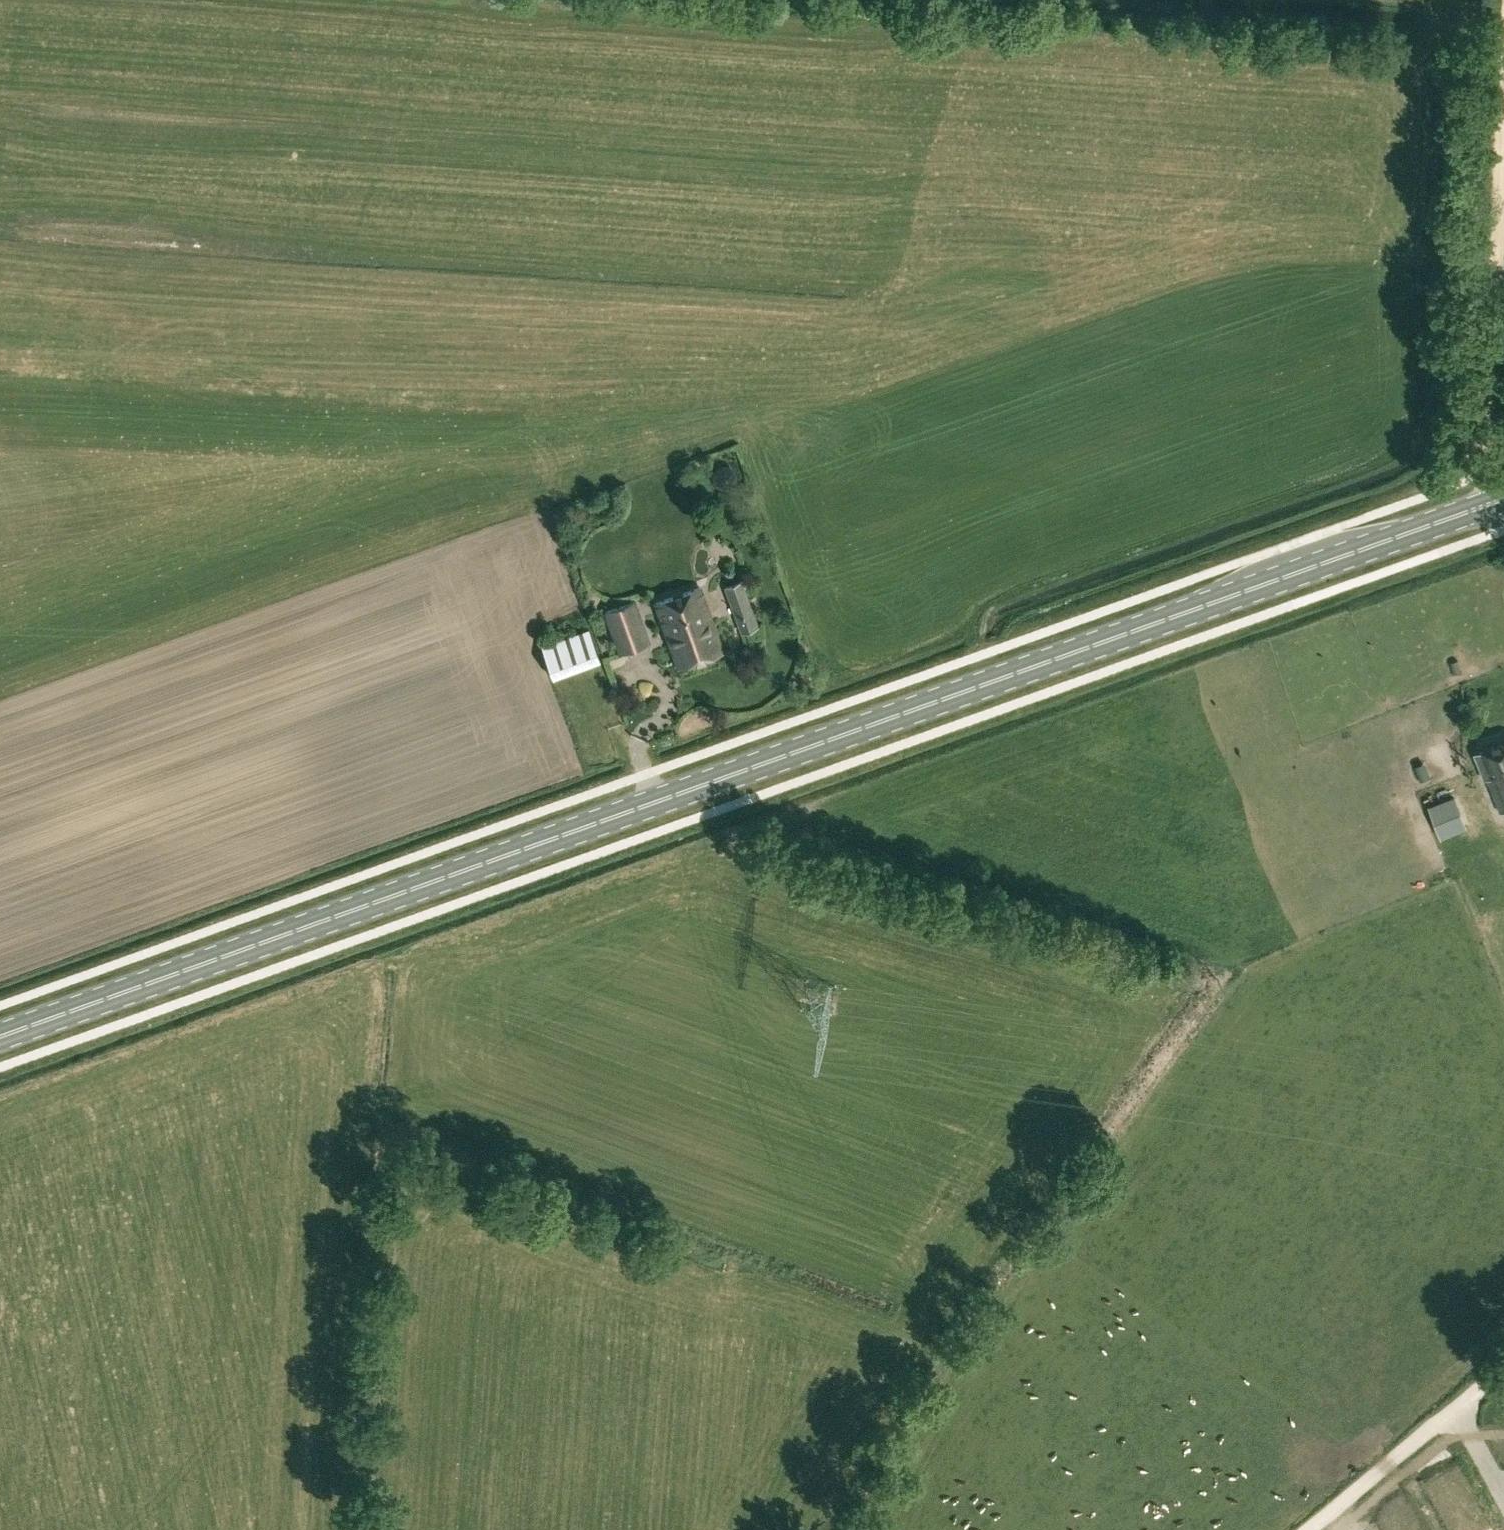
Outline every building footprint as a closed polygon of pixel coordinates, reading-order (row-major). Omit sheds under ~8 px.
[(742,633),(758,627),(742,582),(726,588),(742,633)] [(678,669),(722,653),(700,589),(656,604),(678,669)] [(619,653),(648,644),(635,602),(606,611),(619,653)] [(599,661),(588,630),(541,647),(553,678),(599,661)] [(1487,777),(1501,812),(1503,811),(1503,742),(1475,754),(1484,778),(1487,777)]
